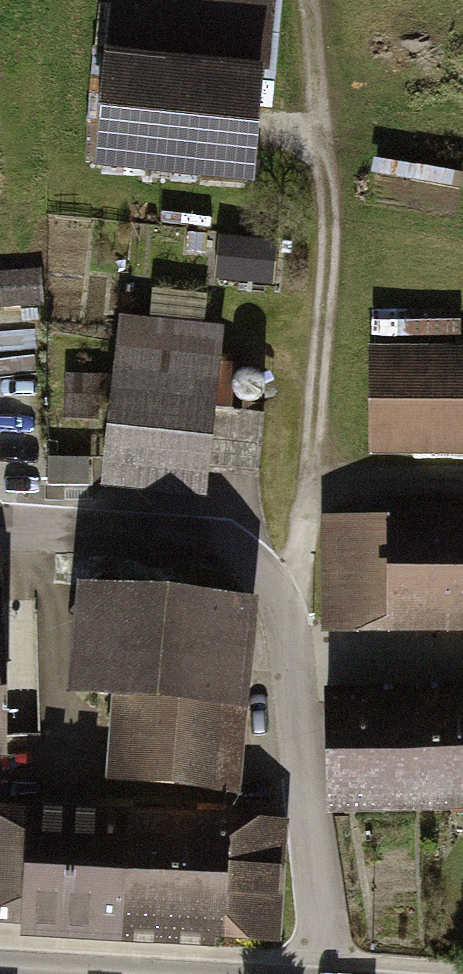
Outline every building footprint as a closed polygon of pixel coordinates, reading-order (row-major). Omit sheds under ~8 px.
[(101,181),(261,197),(281,0),(120,0),(101,181)] [(374,208),(460,215),(462,185),(462,165),(379,158),(374,208)] [(221,237),(220,279),(278,280),(280,238),(221,237)] [(0,285),(0,322),(47,318),(44,282),(0,285)] [(121,334),(103,504),(211,516),(229,345),(211,344),(215,310),(157,304),(154,337),(121,334)] [(371,457),(462,458),(462,352),(372,351),(371,457)] [(104,386),(69,387),(70,438),(105,437),(104,386)] [(323,641),(462,642),(462,517),(388,517),(388,534),(324,533),(323,641)] [(12,765),(4,569),(0,569),(0,766),(12,765)] [(108,791),(240,806),(261,615),(88,596),(75,710),(116,714),(108,791)] [(328,700),(334,829),(462,822),(462,694),(328,700)] [(122,928),(129,816),(0,808),(0,921),(122,928)] [(281,825),(129,816),(122,928),(274,938),(281,825)]
